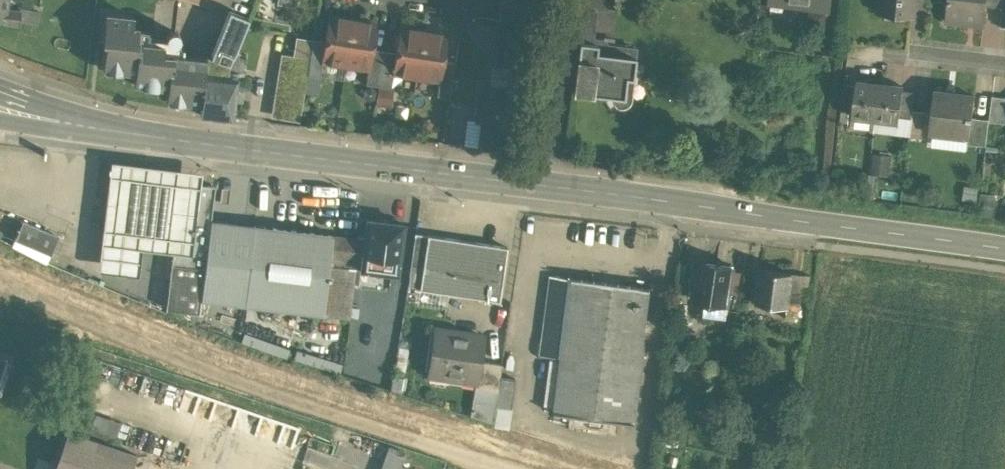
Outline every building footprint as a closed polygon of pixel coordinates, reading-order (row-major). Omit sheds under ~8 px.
[(18,21),(19,10),(4,8),(5,0),(0,0),(0,19),(18,21)] [(153,28),(173,30),(175,30),(178,0),(156,0),(153,28)] [(770,2),(829,9),(830,0),(771,0),(770,2)] [(880,13),(914,17),(916,1),(916,0),(881,0),(880,13)] [(946,22),(984,26),(986,5),(987,0),(949,0),(946,22)] [(596,11),(577,9),(571,60),(578,61),(574,91),(624,97),(626,77),(632,78),(636,49),(592,43),(596,11)] [(39,13),(19,10),(18,21),(38,24),(39,13)] [(230,11),(212,57),(207,56),(207,58),(205,74),(226,76),(227,63),(246,18),(230,11)] [(134,16),(106,13),(102,42),(106,42),(103,68),(135,72),(134,84),(168,88),(166,100),(202,103),(205,74),(207,58),(163,53),(164,44),(140,42),(141,37),(137,36),(138,26),(133,26),(134,16)] [(353,19),(329,16),(325,41),(322,60),(323,60),(345,64),(353,19)] [(376,23),(353,19),(345,64),(368,67),(369,68),(372,49),(376,23)] [(424,31),(400,27),(396,53),(393,71),(394,72),(417,75),(424,31)] [(166,37),(166,40),(178,43),(180,40),(180,38),(180,35),(178,32),(176,31),(175,30),(173,30),(171,30),(168,32),(166,34),(166,37)] [(447,35),(424,31),(417,75),(439,79),(440,79),(443,60),(447,35)] [(325,41),(313,39),(309,60),(307,75),(320,77),(323,60),(322,60),(325,41)] [(495,42),(494,80),(513,81),(515,43),(495,42)] [(384,51),(372,49),(369,68),(368,67),(366,84),(378,86),(384,51)] [(396,53),(384,51),(378,86),(391,88),(394,72),(393,71),(396,53)] [(309,60),(285,56),(275,115),(300,119),(307,75),(309,60)] [(455,62),(443,60),(440,79),(439,79),(437,96),(449,98),(455,62)] [(226,76),(205,74),(202,103),(200,114),(233,118),(237,78),(226,76)] [(880,84),(857,81),(853,110),(852,115),(876,118),(880,84)] [(903,87),(880,84),(876,118),(899,120),(900,116),(903,92),(903,87)] [(480,148),(505,151),(513,89),(480,85),(475,121),(483,121),(480,148)] [(856,86),(844,85),(841,109),(853,110),(856,86)] [(393,104),(395,89),(383,87),(380,102),(393,104)] [(975,96),(934,91),(929,130),(968,135),(970,135),(973,117),(975,96)] [(914,94),(903,92),(900,116),(911,118),(912,111),(914,94)] [(992,95),(989,119),(989,121),(1004,123),(1004,97),(992,95)] [(925,112),(912,111),(911,118),(909,136),(921,137),(925,112)] [(989,119),(973,117),(970,135),(968,135),(967,143),(986,146),(989,121),(989,119)] [(111,161),(98,270),(138,275),(142,248),(173,252),(191,254),(202,172),(111,161)] [(193,183),(192,194),(180,193),(173,252),(169,285),(203,289),(211,218),(215,185),(193,183)] [(333,233),(211,218),(203,289),(201,299),(323,314),(332,236),(333,233)] [(404,224),(367,219),(365,240),(361,269),(364,270),(397,274),(400,248),(404,224)] [(59,236),(24,221),(16,239),(52,254),(59,236)] [(416,225),(404,224),(400,248),(413,250),(415,233),(416,225)] [(427,235),(415,233),(413,250),(410,269),(422,271),(427,235)] [(507,247),(427,235),(422,271),(420,287),(420,289),(499,300),(507,247)] [(353,286),(359,239),(332,236),(323,314),(349,317),(353,286)] [(359,239),(353,286),(361,287),(364,270),(361,269),(365,240),(359,239)] [(733,266),(702,262),(700,273),(698,288),(696,300),(728,305),(728,301),(730,292),(732,272),(733,266)] [(792,272),(761,267),(756,302),(788,306),(790,292),(792,272)] [(420,287),(422,271),(410,269),(408,285),(420,287)] [(698,288),(700,273),(693,272),(691,287),(698,288)] [(732,272),(730,292),(741,294),(743,273),(732,272)] [(650,288),(550,275),(539,357),(559,359),(552,413),(632,423),(650,288)] [(203,289),(169,285),(166,309),(200,313),(201,299),(203,289)] [(802,293),(790,292),(788,306),(800,308),(802,293)] [(241,340),(287,357),(293,341),(247,325),(241,340)] [(483,335),(435,328),(429,372),(475,379),(478,359),(480,360),(483,335)] [(480,360),(478,359),(475,379),(474,387),(497,390),(500,375),(501,363),(480,360)] [(515,377),(500,375),(497,390),(495,404),(511,407),(515,377)] [(117,440),(123,420),(96,412),(90,432),(117,440)] [(67,432),(54,468),(132,468),(137,456),(67,432)] [(409,448),(389,444),(384,468),(416,468),(417,466),(406,464),(409,448)]
